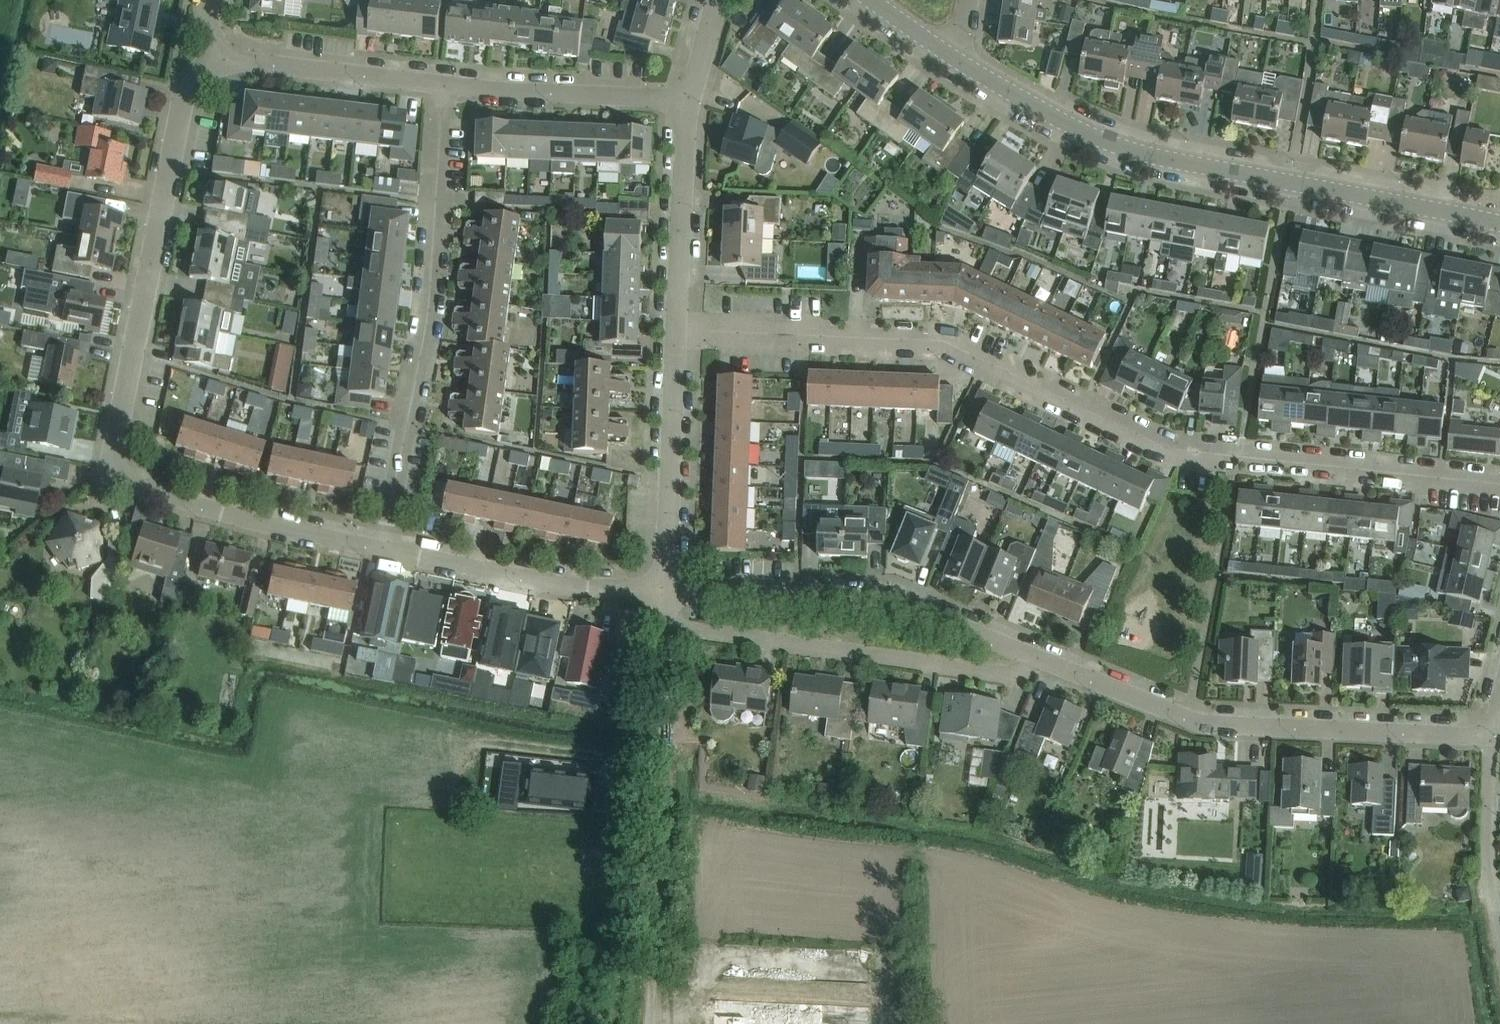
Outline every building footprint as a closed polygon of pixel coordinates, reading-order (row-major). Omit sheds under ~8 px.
[(148,53),(152,35),(149,35),(155,8),(158,8),(159,0),(116,0),(119,1),(114,27),(111,27),(107,45),(148,53)] [(251,12),(285,16),(287,0),(253,0),(251,12)] [(357,35),(358,35),(358,29),(369,31),(369,32),(392,35),(397,0),(361,0),(357,35)] [(420,0),(397,0),(392,35),(415,38),(420,0)] [(415,38),(438,41),(443,0),(420,0),(415,38)] [(641,4),(629,0),(624,0),(621,11),(626,11),(671,23),(677,1),(671,0),(642,0),(641,4)] [(791,45),(815,11),(804,3),(801,8),(790,0),(775,22),(763,13),(743,42),(756,51),(763,42),(772,48),(780,37),(791,45)] [(1035,22),(1045,23),(1047,12),(1037,10),(1038,0),(1006,0),(1003,17),(1035,22)] [(1151,2),(1143,0),(1138,0),(1137,8),(1149,10),(1151,2)] [(1457,0),(1433,0),(1432,5),(1455,10),(1457,0)] [(1479,0),(1457,0),(1455,10),(1466,12),(1462,27),(1473,30),(1479,0)] [(1499,7),(1499,0),(1479,0),(1473,30),(1483,32),(1486,16),(1498,19),(1499,7)] [(468,45),(473,11),(474,2),(463,1),(462,9),(450,8),(446,42),(468,45)] [(1164,4),(1151,2),(1149,10),(1162,13),(1164,4)] [(1187,6),(1186,13),(1197,15),(1198,8),(1187,6)] [(513,45),(517,11),(495,8),(494,13),(495,13),(491,42),(492,42),(513,45)] [(549,20),(539,19),(535,48),(534,53),(557,55),(561,21),(562,9),(550,8),(549,20)] [(1220,23),(1223,11),(1213,10),(1211,22),(1220,23)] [(495,13),(494,13),(473,11),(468,45),(491,47),(492,42),(491,42),(495,13)] [(539,19),(540,14),(517,11),(513,45),(535,48),(539,19)] [(671,23),(626,11),(623,23),(620,22),(614,44),(649,54),(652,42),(665,45),(671,23)] [(826,19),(815,11),(791,45),(783,57),(794,65),(792,68),(813,83),(829,61),(818,52),(833,31),(823,23),(826,19)] [(1232,13),(1223,11),(1220,23),(1230,25),(1232,13)] [(1031,48),(1035,22),(1003,17),(999,43),(1031,48)] [(1256,18),(1254,30),(1264,32),(1266,20),(1256,18)] [(591,66),(597,21),(583,20),(583,24),(561,21),(557,55),(579,58),(581,45),(593,47),(590,66),(591,66)] [(1073,21),(1067,45),(1080,48),(1086,24),(1073,21)] [(1285,36),(1288,24),(1278,22),(1276,34),(1285,36)] [(1297,25),(1288,24),(1285,36),(1295,37),(1297,25)] [(1102,81),(1109,46),(1108,46),(1110,33),(1105,32),(1098,31),(1095,31),(1092,33),(1090,36),(1089,42),(1087,42),(1080,77),(1102,81)] [(1354,45),(1356,36),(1332,31),(1330,40),(1354,45)] [(1109,46),(1102,81),(1105,82),(1104,87),(1118,90),(1119,84),(1124,85),(1129,61),(1133,62),(1133,58),(1146,61),(1151,36),(1138,34),(1136,43),(1128,42),(1124,42),(1121,44),(1120,48),(1109,46)] [(1185,69),(1174,67),(1175,61),(1170,54),(1167,54),(1167,53),(1162,52),(1165,39),(1151,36),(1146,61),(1159,63),(1157,74),(1161,75),(1156,100),(1179,104),(1185,69)] [(1369,38),(1356,36),(1354,45),(1367,47),(1369,38)] [(1443,69),(1446,53),(1447,45),(1424,40),(1422,48),(1419,65),(1443,69)] [(1397,61),(1400,44),(1383,41),(1380,57),(1397,61)] [(1215,44),(1213,53),(1227,55),(1228,46),(1215,44)] [(1419,65),(1422,48),(1400,44),(1397,61),(1419,65)] [(857,92),(880,58),(869,50),(866,54),(856,47),(840,68),(829,61),(813,83),(835,99),(845,84),(857,92)] [(1052,52),(1046,76),(1058,79),(1064,55),(1052,52)] [(1467,57),(1446,53),(1443,69),(1460,73),(1461,65),(1466,65),(1467,57)] [(1487,70),(1490,55),(1482,54),(1479,68),(1487,70)] [(1490,55),(1487,70),(1499,72),(1499,57),(1490,55)] [(1185,69),(1179,104),(1200,108),(1204,89),(1221,92),(1227,59),(1210,56),(1209,63),(1187,59),(1185,69)] [(891,66),(880,58),(857,92),(868,100),(857,115),(879,130),(895,107),(883,99),(899,77),(888,70),(891,66)] [(1227,59),(1221,92),(1233,94),(1231,102),(1236,103),(1232,122),(1255,127),(1261,91),(1265,76),(1239,71),(1240,61),(1227,59)] [(115,84),(118,72),(86,65),(79,94),(96,98),(92,116),(139,125),(141,114),(136,113),(141,89),(115,84)] [(1476,90),(1499,94),(1499,80),(1479,76),(1476,90)] [(1297,115),(1304,81),(1281,77),(1275,81),(1273,94),(1261,91),(1255,127),(1276,131),(1280,112),(1297,115)] [(1345,144),(1354,97),(1328,92),(1329,86),(1315,84),(1309,118),(1326,121),(1322,139),(1345,144)] [(765,97),(770,91),(763,86),(758,92),(765,97)] [(922,138),(946,104),(935,96),(932,101),(921,93),(906,115),(895,107),(879,130),(911,153),(922,138)] [(265,132),(269,97),(246,94),(244,106),(231,105),(227,139),(251,142),(252,131),(265,132)] [(1389,124),(1393,99),(1369,94),(1368,100),(1354,97),(1345,144),(1366,148),(1370,129),(1388,132),(1388,131),(1389,124)] [(265,132),(264,144),(286,147),(287,135),(292,100),(269,97),(265,132)] [(1406,101),(1393,99),(1389,124),(1402,126),(1406,101)] [(310,138),(314,102),(292,100),(287,135),(310,138)] [(333,141),(337,105),(314,102),(310,138),(333,141)] [(957,112),(946,104),(922,138),(933,146),(923,161),(945,176),(948,172),(959,181),(974,159),(974,158),(951,142),(964,124),(954,116),(957,112)] [(355,143),(359,108),(337,105),(333,141),(355,143)] [(378,146),(382,111),(359,108),(355,143),(378,146)] [(405,113),(382,111),(378,146),(391,148),(389,159),(413,162),(417,127),(404,125),(405,113)] [(1422,159),(1431,113),(1424,111),(1416,116),(1415,121),(1407,119),(1400,154),(1422,159)] [(1453,136),(1467,138),(1468,131),(1471,113),(1458,111),(1453,136)] [(1451,128),(1442,126),(1443,121),(1438,114),(1431,113),(1422,159),(1444,163),(1451,128)] [(730,131),(722,156),(756,167),(756,171),(759,174),(763,176),(768,175),(771,171),(777,153),(768,141),(764,141),(768,127),(747,120),(735,116),(731,131),(730,131)] [(507,160),(509,125),(479,123),(477,158),(507,160)] [(791,124),(777,144),(806,165),(820,145),(791,124)] [(530,161),(531,126),(509,125),(507,160),(530,161)] [(553,162),(554,127),(531,126),(530,161),(553,162)] [(107,144),(110,133),(79,127),(75,145),(92,148),(86,177),(122,184),(123,176),(119,175),(125,148),(107,144)] [(575,174),(575,163),(577,128),(554,127),(553,162),(552,173),(575,174)] [(598,164),(600,129),(577,128),(575,163),(598,164)] [(621,173),(623,130),(600,129),(598,164),(598,172),(621,173)] [(652,131),(623,130),(621,173),(621,177),(624,179),(629,179),(633,177),(635,173),(636,165),(651,166),(652,131)] [(1490,135),(1468,131),(1467,138),(1461,166),(1484,170),(1490,135)] [(991,198),(1018,157),(999,145),(986,165),(975,157),(974,158),(974,159),(959,181),(960,181),(957,186),(970,195),(973,187),(991,198)] [(212,171),(231,173),(233,159),(213,157),(212,171)] [(1036,170),(1018,157),(991,198),(1010,210),(1009,213),(1026,221),(1038,195),(1024,189),(1036,170)] [(68,188),(71,173),(37,166),(34,181),(68,188)] [(282,180),(284,168),(271,167),(270,178),(282,180)] [(296,170),(284,168),(282,180),(294,181),(296,170)] [(327,185),(329,174),(316,172),(315,184),(327,185)] [(406,189),(424,189),(423,173),(405,174),(406,189)] [(341,175),(329,174),(327,185),(340,187),(341,175)] [(374,178),(373,191),(398,194),(399,181),(374,178)] [(1064,233),(1079,187),(1058,180),(1051,201),(1038,195),(1026,221),(1040,228),(1042,226),(1064,233)] [(208,183),(203,206),(225,211),(222,223),(256,229),(258,217),(255,217),(260,193),(247,191),(208,183)] [(1101,194),(1079,187),(1064,233),(1085,240),(1082,246),(1099,252),(1105,233),(1107,221),(1093,216),(1101,194)] [(82,222),(79,236),(114,243),(117,229),(119,229),(122,216),(94,210),(96,198),(67,192),(62,218),(82,222)] [(476,192),(475,204),(505,205),(506,193),(476,192)] [(370,222),(369,234),(404,239),(407,216),(395,214),(397,201),(362,197),(359,220),(370,222)] [(528,206),(528,198),(516,197),(515,206),(528,206)] [(781,199),(753,197),(752,212),(727,210),(726,238),(762,240),(763,225),(780,225),(781,199)] [(541,198),(528,198),(528,206),(540,207),(541,198)] [(1128,237),(1135,202),(1112,198),(1107,221),(1105,233),(1128,237)] [(573,208),(574,200),(561,199),(561,208),(573,208)] [(620,199),(619,206),(619,212),(649,213),(650,201),(620,199)] [(586,200),(574,200),(573,208),(586,209),(586,200)] [(1151,241),(1157,206),(1135,202),(1128,237),(1151,241)] [(619,218),(619,212),(619,206),(596,205),(596,217),(608,217),(619,218)] [(1170,259),(1180,210),(1157,206),(1151,241),(1163,244),(1161,254),(1163,257),(1170,259)] [(1180,210),(1170,259),(1194,263),(1196,250),(1202,215),(1180,210)] [(649,225),(649,213),(619,212),(619,218),(608,217),(606,253),(641,254),(643,225),(649,225)] [(467,225),(466,227),(519,234),(521,219),(487,215),(486,224),(470,222),(467,225)] [(1218,254),(1224,219),(1202,215),(1196,250),(1218,254)] [(1240,258),(1247,223),(1224,219),(1218,254),(1215,270),(1225,272),(1228,256),(1240,258)] [(268,231),(256,229),(222,223),(220,235),(198,231),(194,254),(244,264),(249,242),(265,245),(268,231)] [(1263,262),(1270,227),(1247,223),(1240,258),(1263,262)] [(517,248),(519,234),(466,227),(464,241),(517,248)] [(866,238),(865,272),(870,272),(869,287),(876,287),(884,281),(890,287),(882,294),(882,301),(951,304),(957,305),(1091,370),(1107,337),(989,280),(1001,253),(990,248),(978,275),(964,268),(921,266),(921,260),(907,259),(908,241),(905,240),(905,230),(887,229),(886,239),(866,238)] [(401,262),(404,239),(369,234),(366,257),(401,262)] [(1320,278),(1328,238),(1304,234),(1301,247),(1289,245),(1283,276),(1296,279),(1297,273),(1320,278)] [(112,257),(114,243),(79,236),(76,250),(57,246),(52,271),(81,276),(83,265),(111,271),(114,257),(112,257)] [(317,238),(315,251),(327,252),(329,240),(317,238)] [(761,255),(762,240),(726,238),(725,266),(750,268),(749,281),(777,283),(778,256),(761,255)] [(1354,290),(1363,245),(1328,238),(1320,278),(1343,282),(1341,288),(1354,290)] [(515,263),(517,248),(464,241),(464,244),(467,248),(483,250),(481,258),(515,263)] [(1391,291),(1398,252),(1363,245),(1354,290),(1367,293),(1368,287),(1391,291)] [(8,251),(5,264),(21,267),(23,254),(8,251)] [(325,264),(327,252),(315,251),(314,263),(325,264)] [(551,251),(550,273),(559,274),(559,262),(562,262),(562,251),(551,251)] [(1425,301),(1434,256),(1421,253),(1420,256),(1398,252),(1391,291),(1413,295),(1412,299),(1425,301)] [(640,277),(641,254),(606,253),(605,276),(640,277)] [(1010,269),(1014,259),(1001,253),(997,263),(1010,269)] [(240,286),(244,264),(194,254),(189,277),(211,281),(208,294),(233,299),(235,285),(240,286)] [(1461,304),(1469,265),(1446,261),(1447,258),(1434,256),(1425,301),(1423,314),(1436,317),(1436,314),(1459,318),(1461,304)] [(398,284),(401,262),(366,257),(363,280),(398,284)] [(513,277),(515,263),(481,258),(480,267),(464,265),(461,267),(461,270),(513,277)] [(1030,261),(1024,274),(1037,279),(1043,266),(1030,261)] [(1499,298),(1499,268),(1492,267),(1491,269),(1469,265),(1461,304),(1484,309),(1483,313),(1496,316),(1499,298)] [(86,325),(85,330),(98,332),(105,300),(88,297),(91,283),(76,279),(25,270),(21,288),(28,289),(23,309),(50,315),(54,296),(67,299),(63,320),(86,325)] [(511,291),(513,277),(461,270),(459,284),(511,291)] [(558,286),(559,274),(550,273),(549,296),(560,297),(560,286),(558,286)] [(1119,284),(1121,275),(1109,273),(1106,290),(1118,295),(1119,284)] [(1133,278),(1121,275),(1119,284),(1131,286),(1133,278)] [(640,300),(640,277),(605,276),(604,298),(640,300)] [(395,307),(398,284),(363,280),(348,278),(346,288),(361,291),(360,302),(395,307)] [(1164,292),(1166,283),(1154,281),(1152,290),(1164,292)] [(311,283),(309,296),(321,297),(323,285),(311,283)] [(1178,285),(1166,283),(1164,292),(1176,294),(1178,285)] [(509,306),(511,291),(459,284),(458,287),(461,290),(477,293),(476,301),(509,306)] [(1209,300),(1211,291),(1199,289),(1197,298),(1209,300)] [(1234,295),(1211,291),(1209,300),(1232,304),(1234,295)] [(184,302),(180,325),(226,334),(229,335),(234,313),(241,314),(243,301),(233,299),(208,294),(206,306),(184,302)] [(331,299),(321,297),(309,296),(308,308),(307,320),(318,321),(319,311),(329,312),(331,299)] [(557,319),(557,307),(560,307),(560,297),(549,296),(548,319),(557,319)] [(1255,308),(1256,299),(1244,297),(1243,306),(1255,308)] [(639,323),(640,300),(604,298),(594,298),(593,321),(603,321),(639,323)] [(507,320),(509,306),(476,301),(474,310),(458,308),(455,310),(455,313),(507,320)] [(392,329),(395,307),(360,302),(357,325),(392,329)] [(1200,315),(1201,306),(1178,302),(1176,311),(1200,315)] [(505,335),(507,320),(455,313),(453,327),(505,335)] [(1289,316),(1277,313),(1275,322),(1287,325),(1289,316)] [(302,339),(306,316),(293,314),(290,337),(302,339)] [(1227,319),(1226,329),(1246,332),(1248,322),(1227,319)] [(638,346),(639,323),(603,321),(603,343),(587,343),(586,357),(643,359),(644,346),(638,346)] [(1335,324),(1333,333),(1346,336),(1347,327),(1335,324)] [(180,325),(175,347),(187,350),(184,362),(228,371),(231,357),(221,356),(226,334),(180,325)] [(389,352),(392,329),(357,325),(354,348),(389,352)] [(503,348),(505,335),(453,327),(452,330),(455,333),(471,335),(470,345),(478,346),(478,345),(503,349),(503,348)] [(1360,329),(1347,327),(1346,336),(1358,338),(1360,329)] [(305,329),(303,341),(315,342),(317,330),(305,329)] [(1290,342),(1292,333),(1279,330),(1277,339),(1290,342)] [(56,386),(56,388),(60,389),(61,387),(71,389),(78,355),(88,357),(90,344),(24,331),(21,346),(47,351),(41,383),(56,386)] [(1292,333),(1290,342),(1313,346),(1315,337),(1292,333)] [(1416,349),(1418,340),(1406,338),(1404,347),(1416,349)] [(1335,350),(1337,341),(1324,339),(1323,348),(1335,350)] [(1137,392),(1152,363),(1131,353),(1135,346),(1122,340),(1101,384),(1114,391),(1115,389),(1122,393),(1126,387),(1137,392)] [(1431,342),(1418,340),(1416,349),(1429,351),(1431,342)] [(1470,343),(1456,340),(1454,352),(1468,355),(1470,343)] [(313,355),(315,342),(303,341),(302,353),(313,355)] [(1349,344),(1337,341),(1335,350),(1347,353),(1349,344)] [(509,364),(511,350),(511,349),(503,348),(503,349),(478,345),(478,346),(476,354),(460,352),(457,354),(457,357),(509,364)] [(1380,359),(1381,350),(1369,347),(1367,357),(1380,359)] [(386,375),(389,352),(354,348),(352,360),(337,358),(335,368),(351,370),(386,375)] [(1488,349),(1487,359),(1499,360),(1499,350),(1488,349)] [(1394,352),(1381,350),(1380,359),(1392,361),(1394,352)] [(1425,368),(1426,358),(1414,356),(1412,365),(1425,368)] [(507,379),(509,364),(457,357),(455,372),(507,379)] [(1439,361),(1426,358),(1425,368),(1437,370),(1439,361)] [(1155,409),(1172,373),(1152,363),(1137,392),(1149,398),(1146,405),(1155,409)] [(578,365),(578,380),(630,382),(630,380),(627,377),(611,376),(612,366),(578,365)] [(1469,366),(1458,366),(1457,377),(1468,378),(1469,366)] [(1238,401),(1244,368),(1225,367),(1224,371),(1206,369),(1204,382),(1203,382),(1203,384),(1200,413),(1200,415),(1213,416),(1213,423),(1221,424),(1221,425),(1236,427),(1238,401)] [(553,368),(553,394),(576,393),(576,368),(553,368)] [(383,398),(386,375),(351,370),(349,383),(338,381),(335,405),(370,409),(371,397),(383,398)] [(505,393),(507,379),(455,372),(454,374),(457,377),(473,380),(472,389),(505,393)] [(832,407),(834,374),(810,373),(808,406),(832,407)] [(1200,413),(1203,384),(1193,383),(1172,373),(1155,409),(1164,413),(1167,407),(1179,413),(1180,411),(1200,413)] [(856,408),(858,375),(834,374),(832,407),(856,408)] [(880,409),(882,376),(858,375),(856,408),(880,409)] [(905,410),(906,377),(882,376),(880,409),(905,410)] [(1263,376),(1259,421),(1272,423),(1272,431),(1281,432),(1286,391),(1286,377),(1263,376)] [(752,400),(753,379),(720,377),(719,399),(752,400)] [(929,411),(930,378),(906,377),(905,410),(929,411)] [(1286,377),(1286,391),(1281,432),(1291,433),(1291,425),(1305,426),(1309,387),(1310,380),(1308,379),(1286,377)] [(940,379),(930,378),(929,411),(938,411),(938,424),(952,425),(954,387),(940,386),(940,379)] [(214,394),(217,383),(209,380),(205,391),(214,394)] [(630,396),(630,382),(578,380),(577,394),(630,396)] [(280,394),(293,397),(296,384),(283,382),(280,394)] [(1313,385),(1309,387),(1305,426),(1318,427),(1317,435),(1327,436),(1332,384),(1332,383),(1323,382),(1320,382),(1313,385)] [(226,386),(217,383),(214,394),(223,397),(226,386)] [(1332,384),(1327,436),(1336,437),(1337,429),(1350,431),(1355,388),(1355,386),(1332,384)] [(1372,441),(1377,390),(1355,388),(1350,431),(1363,432),(1362,440),(1372,441)] [(503,408),(505,393),(472,389),(470,397),(454,395),(451,397),(451,400),(503,408)] [(15,390),(13,403),(28,406),(29,405),(32,393),(15,390)] [(1400,392),(1377,390),(1372,441),(1381,442),(1382,434),(1395,436),(1399,403),(1400,392)] [(996,444),(1010,414),(998,409),(1001,402),(993,398),(993,397),(980,391),(969,415),(981,421),(975,434),(996,444)] [(254,407),(257,395),(248,392),(245,404),(254,407)] [(789,393),(789,403),(801,403),(801,394),(789,393)] [(630,399),(630,396),(577,394),(576,409),(610,410),(610,402),(626,402),(630,399)] [(266,398),(257,395),(254,407),(263,409),(266,398)] [(751,422),(752,400),(719,399),(718,421),(751,422)] [(501,422),(503,408),(451,400),(449,415),(501,422)] [(1466,401),(1454,400),(1453,414),(1464,415),(1466,401)] [(801,412),(801,403),(789,403),(789,412),(801,412)] [(1417,446),(1422,405),(1399,403),(1395,436),(1408,437),(1408,445),(1417,446)] [(22,440),(69,449),(76,414),(29,405),(28,406),(22,440)] [(1445,408),(1422,405),(1417,446),(1427,447),(1427,439),(1441,440),(1445,408)] [(300,419),(303,408),(294,406),(291,417),(300,419)] [(312,410),(303,408),(300,419),(310,421),(312,410)] [(609,419),(610,410),(576,409),(576,424),(628,426),(629,423),(626,420),(609,419)] [(545,410),(544,420),(552,421),(553,410),(545,410)] [(1016,454),(1034,417),(1025,413),(1022,420),(1010,414),(996,444),(1016,454)] [(341,428),(344,416),(335,414),(332,426),(341,428)] [(499,437),(501,422),(449,415),(448,417),(451,420),(467,422),(466,432),(499,437)] [(353,418),(344,416),(341,428),(351,430),(353,418)] [(1037,463),(1051,434),(1039,428),(1042,421),(1034,417),(1016,454),(1037,463)] [(1462,425),(1463,419),(1451,418),(1447,450),(1499,456),(1499,429),(1462,425)] [(193,459),(204,425),(183,419),(175,446),(186,449),(184,456),(193,459)] [(750,444),(751,422),(718,421),(717,443),(750,444)] [(628,440),(628,426),(576,424),(575,438),(628,440)] [(216,458),(224,432),(204,425),(193,459),(203,462),(205,455),(216,458)] [(234,472),(244,438),(224,432),(216,458),(226,462),(224,469),(234,472)] [(1058,473),(1075,437),(1066,433),(1063,439),(1051,434),(1037,463),(1058,473)] [(10,436),(0,434),(0,448),(8,450),(10,436)] [(788,436),(787,446),(799,446),(800,437),(788,436)] [(1078,483),(1092,453),(1080,447),(1083,441),(1075,437),(1058,473),(1078,483)] [(265,444),(244,438),(234,472),(243,475),(245,468),(256,471),(265,444)] [(628,443),(628,440),(575,438),(575,453),(608,454),(608,445),(625,445),(628,443)] [(477,457),(480,445),(471,443),(468,455),(477,457)] [(749,466),(750,444),(717,443),(716,464),(749,466)] [(828,456),(829,444),(820,444),(819,456),(828,456)] [(838,444),(829,444),(828,456),(838,456),(838,444)] [(489,447),(480,445),(477,457),(487,459),(489,447)] [(872,458),(872,446),(863,445),(862,457),(872,458)] [(799,455),(799,446),(787,446),(787,455),(799,455)] [(881,458),(881,446),(872,446),(872,458),(881,458)] [(286,486),(293,451),(272,447),(266,475),(278,477),(276,484),(286,486)] [(915,460),(915,448),(906,447),(906,459),(915,460)] [(924,460),(924,448),(915,448),(915,460),(924,460)] [(308,483),(314,456),(293,451),(286,486),(296,488),(298,481),(308,483)] [(518,465),(521,453),(512,451),(509,463),(518,465)] [(1099,493),(1116,456),(1107,452),(1104,459),(1092,453),(1078,483),(1099,493)] [(17,513),(32,516),(40,477),(45,478),(49,462),(0,453),(0,469),(4,470),(0,492),(0,505),(18,509),(17,513)] [(530,455),(521,453),(518,465),(528,467),(530,455)] [(798,468),(799,455),(787,455),(786,467),(798,468)] [(328,495),(335,460),(314,456),(308,483),(319,485),(317,492),(328,495)] [(1120,502),(1133,472),(1122,467),(1125,460),(1116,456),(1099,493),(1120,502)] [(356,465),(335,460),(328,495),(337,497),(339,490),(350,492),(356,465)] [(560,474),(562,462),(553,460),(550,472),(560,474)] [(571,464),(562,462),(560,474),(569,476),(571,464)] [(846,481),(847,464),(806,462),(805,479),(846,481)] [(748,487),(749,466),(716,464),(716,486),(748,487)] [(798,480),(798,468),(786,467),(786,480),(798,480)] [(601,482),(603,470),(594,468),(591,480),(601,482)] [(612,472),(603,470),(601,482),(610,484),(612,472)] [(1159,504),(1170,480),(1157,474),(1157,475),(1149,472),(1145,478),(1133,472),(1120,502),(1115,512),(1136,521),(1140,512),(1141,512),(1147,498),(1159,504)] [(1001,488),(1005,479),(993,474),(989,483),(1001,488)] [(638,488),(640,477),(630,475),(628,486),(638,488)] [(954,519),(955,518),(969,482),(954,476),(939,513),(954,519)] [(1016,484),(1005,479),(1001,488),(1013,493),(1016,484)] [(786,480),(785,489),(797,489),(798,480),(786,480)] [(463,523),(470,489),(449,484),(444,512),(455,514),(453,521),(463,523)] [(747,509),(748,487),(716,486),(715,508),(747,509)] [(1259,528),(1264,488),(1254,487),(1254,494),(1240,493),(1236,526),(1259,528)] [(1282,530),(1286,498),(1273,497),(1273,489),(1264,488),(1259,528),(1282,530)] [(485,521),(491,493),(470,489),(463,523),(473,525),(475,518),(485,521)] [(797,499),(797,489),(785,489),(785,498),(797,499)] [(1043,505),(1047,497),(1035,492),(1031,500),(1043,505)] [(1305,533),(1309,493),(1300,492),(1299,499),(1286,498),(1282,530),(1305,533)] [(504,532),(512,497),(491,493),(485,521),(496,523),(494,529),(504,532)] [(1328,535),(1331,503),(1318,501),(1319,494),(1309,493),(1305,533),(1328,535)] [(526,529),(532,502),(512,497),(504,532),(515,534),(516,527),(526,529)] [(994,510),(1010,515),(1015,503),(999,497),(994,510)] [(1058,502),(1047,497),(1043,505),(1055,510),(1058,502)] [(1351,538),(1355,498),(1345,497),(1344,504),(1331,503),(1328,535),(1351,538)] [(1373,540),(1377,508),(1363,506),(1364,499),(1355,498),(1351,538),(1373,540)] [(546,540),(553,506),(532,502),(526,529),(537,531),(536,538),(546,540)] [(1377,508),(1373,540),(1396,542),(1395,553),(1406,555),(1409,539),(1410,539),(1414,503),(1399,502),(1399,503),(1390,502),(1390,509),(1377,508)] [(568,538),(574,510),(553,506),(546,540),(556,542),(557,535),(568,538)] [(804,506),(803,533),(820,534),(819,556),(843,557),(845,521),(845,507),(822,506),(804,506)] [(845,521),(843,557),(867,558),(868,545),(885,545),(887,509),(845,507),(845,521)] [(904,533),(894,556),(920,566),(935,529),(934,529),(938,520),(905,507),(896,530),(904,533)] [(747,531),(747,509),(715,508),(714,530),(747,531)] [(587,549),(594,514),(574,510),(568,538),(578,540),(577,546),(587,549)] [(1085,523),(1089,515),(1077,510),(1073,518),(1085,523)] [(1458,551),(1490,559),(1493,546),(1499,547),(1499,546),(1499,524),(1454,513),(1450,529),(1462,532),(1458,551)] [(615,519),(594,514),(587,549),(597,551),(598,544),(609,546),(615,519)] [(1100,520),(1089,515),(1085,523),(1097,528),(1100,520)] [(68,570),(100,559),(100,525),(74,517),(72,524),(69,525),(63,521),(48,543),(68,570)] [(974,588),(989,551),(972,544),(977,532),(974,526),(955,518),(954,519),(937,562),(950,567),(946,577),(974,588)] [(784,523),(784,532),(796,532),(796,523),(784,523)] [(190,540),(144,526),(134,561),(167,571),(160,601),(177,604),(190,540)] [(746,553),(747,531),(714,530),(713,551),(746,553)] [(795,542),(796,532),(784,532),(783,541),(795,542)] [(119,561),(126,537),(108,537),(108,558),(91,579),(90,597),(106,602),(119,561)] [(1054,614),(1067,581),(1052,574),(1054,543),(1042,538),(1036,551),(1030,567),(1041,571),(1028,603),(1054,614)] [(1409,539),(1406,555),(1404,562),(1413,564),(1418,541),(1410,539),(1409,539)] [(1018,595),(1030,567),(1036,551),(1017,543),(1011,546),(1006,558),(989,551),(974,588),(1001,599),(1005,590),(1018,595)] [(250,555),(206,544),(199,576),(242,586),(250,555)] [(1490,559),(1458,551),(1447,549),(1442,571),(1452,573),(1453,573),(1492,583),(1491,583),(1493,583),(1493,582),(1492,582),(1494,573),(1487,571),(1490,559)] [(288,600),(295,565),(285,563),(283,570),(272,568),(267,595),(288,600)] [(1082,587),(1067,581),(1054,614),(1080,624),(1086,609),(1099,614),(1117,569),(1103,563),(1082,587)] [(1255,574),(1256,565),(1243,564),(1242,573),(1255,574)] [(308,604),(314,577),(304,574),(305,567),(295,565),(288,600),(308,604)] [(1268,566),(1256,565),(1255,574),(1267,576),(1268,566)] [(1300,579),(1301,570),(1288,568),(1287,578),(1300,579)] [(1313,571),(1301,570),(1300,579),(1312,581),(1313,571)] [(1442,571),(1436,594),(1447,596),(1444,609),(1470,615),(1473,602),(1479,604),(1482,590),(1489,592),(1491,583),(1492,583),(1453,573),(1452,573),(1442,571)] [(329,608),(336,574),(326,572),(325,579),(314,577),(308,604),(329,608)] [(1334,573),(1333,583),(1345,584),(1346,578),(1346,575),(1334,573)] [(346,576),(336,574),(329,608),(326,620),(347,624),(349,612),(350,613),(356,585),(345,583),(346,576)] [(1368,581),(1346,578),(1345,584),(1344,591),(1367,593),(1368,581)] [(395,643),(407,586),(373,579),(361,636),(371,638),(370,645),(385,649),(386,642),(395,643)] [(1368,581),(1367,593),(1376,594),(1377,581),(1368,581)] [(252,617),(258,590),(246,587),(239,614),(252,617)] [(435,647),(446,599),(428,596),(427,594),(420,593),(418,593),(412,592),(402,640),(435,647)] [(444,645),(441,658),(469,664),(471,651),(473,641),(479,643),(483,623),(477,622),(481,604),(475,602),(475,600),(471,596),(466,595),(460,597),(460,600),(453,598),(444,645)] [(1379,595),(1378,620),(1396,621),(1397,597),(1379,595)] [(513,672),(525,613),(493,606),(480,665),(513,672)] [(549,680),(561,625),(529,618),(517,673),(549,680)] [(597,689),(608,635),(578,629),(567,683),(597,689)] [(278,644),(281,632),(272,630),(269,642),(278,644)] [(1221,643),(1220,664),(1228,664),(1227,683),(1257,684),(1258,666),(1274,667),(1275,632),(1251,631),(1251,644),(1221,643)] [(288,645),(290,634),(281,632),(278,644),(288,645)] [(324,633),(323,640),(320,652),(341,656),(344,637),(324,633)] [(1314,635),(1313,637),(1298,636),(1297,646),(1295,646),(1293,686),(1321,687),(1322,662),(1334,663),(1335,636),(1314,635)] [(320,652),(323,640),(313,638),(310,650),(320,652)] [(1393,679),(1394,650),(1395,646),(1378,646),(1378,649),(1346,648),(1345,688),(1376,689),(1376,693),(1393,694),(1393,679)] [(1414,649),(1414,651),(1394,650),(1393,679),(1413,680),(1413,691),(1445,692),(1445,677),(1467,678),(1468,652),(1447,651),(1447,650),(1438,650),(1436,646),(1426,646),(1423,649),(1414,649)] [(358,648),(356,660),(375,664),(373,677),(372,679),(392,683),(392,681),(395,668),(397,656),(378,652),(358,648)] [(397,656),(395,668),(415,672),(417,660),(397,656)] [(464,666),(461,681),(473,684),(476,672),(476,669),(464,666)] [(717,668),(712,706),(711,712),(713,718),(718,721),(725,722),(730,720),(733,716),(735,709),(766,713),(772,670),(753,668),(752,672),(717,668)] [(472,692),(471,697),(480,699),(483,686),(493,688),(495,676),(476,672),(473,684),(472,692)] [(827,681),(796,677),(791,714),(828,719),(825,738),(851,741),(856,703),(841,701),(844,680),(827,678),(827,681)] [(511,700),(510,705),(520,707),(522,694),(532,696),(535,684),(515,680),(513,692),(512,699),(511,700)] [(921,691),(875,684),(870,722),(905,727),(907,746),(927,749),(931,715),(917,713),(921,691)] [(574,692),(554,688),(552,700),(571,704),(574,692)] [(1001,702),(986,700),(946,694),(941,734),(996,742),(998,725),(1001,702)] [(1026,722),(1015,751),(1037,760),(1045,739),(1068,748),(1082,713),(1058,703),(1058,704),(1050,701),(1040,727),(1026,722)] [(1109,752),(1097,747),(1089,769),(1102,774),(1104,769),(1126,778),(1122,789),(1140,797),(1154,744),(1142,739),(1141,741),(1117,732),(1109,752)] [(997,780),(1007,753),(985,750),(981,778),(997,780)] [(1215,758),(1181,757),(1179,799),(1213,800),(1214,796),(1255,798),(1257,770),(1241,769),(1241,774),(1215,773),(1215,758)] [(1321,763),(1285,762),(1283,808),(1271,808),(1270,828),(1294,829),(1295,810),(1318,811),(1318,817),(1335,818),(1336,781),(1321,781),(1321,763)] [(503,763),(498,809),(517,811),(522,765),(503,763)] [(1349,765),(1348,781),(1353,781),(1352,805),(1374,806),(1373,835),(1394,836),(1397,785),(1382,785),(1383,768),(1371,767),(1371,766),(1349,765)] [(1422,787),(1408,786),(1407,824),(1422,825),(1423,808),(1447,809),(1452,815),(1456,818),(1461,818),(1465,816),(1468,810),(1469,810),(1470,770),(1451,769),(1451,771),(1439,770),(1439,769),(1423,768),(1422,787)] [(529,771),(526,804),(624,815),(626,792),(594,788),(595,778),(529,771)] [(760,793),(761,776),(750,775),(748,791),(760,793)] [(818,798),(834,800),(835,787),(820,784),(818,798)] [(1260,890),(1261,877),(1246,875),(1245,889),(1260,890)] [(721,1023),(879,1023),(879,1020),(867,1019),(867,1008),(722,1006),(721,1023)]
